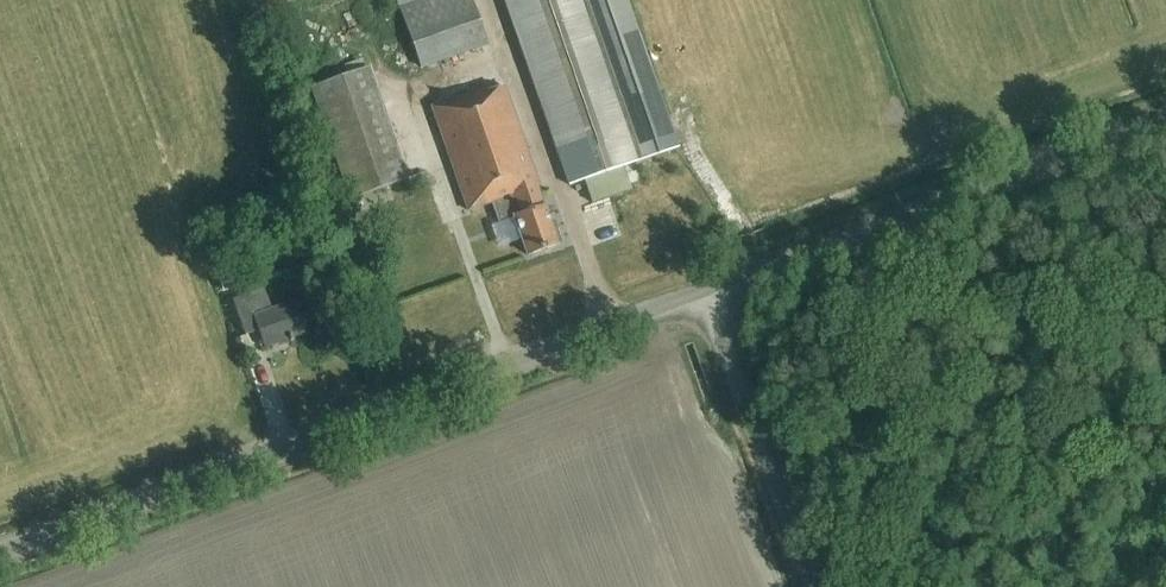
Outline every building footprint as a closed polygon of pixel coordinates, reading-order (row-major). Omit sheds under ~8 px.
[(487,45),(471,0),(397,0),(421,68),(487,45)] [(626,0),(506,0),(570,185),(585,180),(593,202),(632,189),(624,167),(678,148),(626,0)] [(350,199),(404,181),(367,69),(312,88),(350,199)] [(544,205),(537,185),(539,185),(502,83),(433,107),(469,211),(492,203),(499,223),(515,218),(528,255),(559,245),(544,205)] [(272,310),(264,289),(232,301),(245,337),(260,332),(266,347),(307,331),(296,301),(272,310)]
